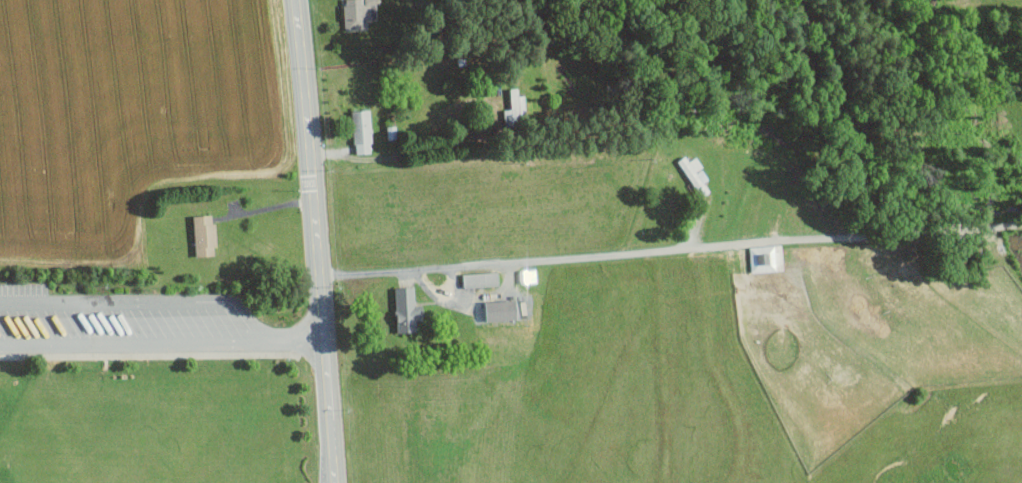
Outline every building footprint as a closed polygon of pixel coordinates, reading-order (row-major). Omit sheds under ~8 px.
[(368,30),(367,21),(378,21),(377,0),(344,0),(345,31),(368,30)] [(510,110),(504,110),(504,124),(526,123),(525,96),(518,96),(518,89),(509,89),(510,110)] [(354,154),(372,153),(370,110),(352,111),(354,154)] [(387,140),(396,139),(396,126),(386,126),(387,140)] [(696,157),(688,162),(685,156),(678,160),(699,198),(709,192),(704,182),(708,180),(696,157)] [(216,256),(214,215),(193,216),(195,257),(216,256)] [(783,272),(782,246),(750,247),(750,272),(783,272)] [(519,284),(536,283),(536,270),(519,270),(519,284)] [(498,286),(498,273),(462,274),(463,287),(498,286)] [(423,321),(423,305),(415,305),(415,288),(395,288),(396,333),(417,332),(417,321),(423,321)] [(487,321),(517,320),(516,300),(486,302),(487,321)]
